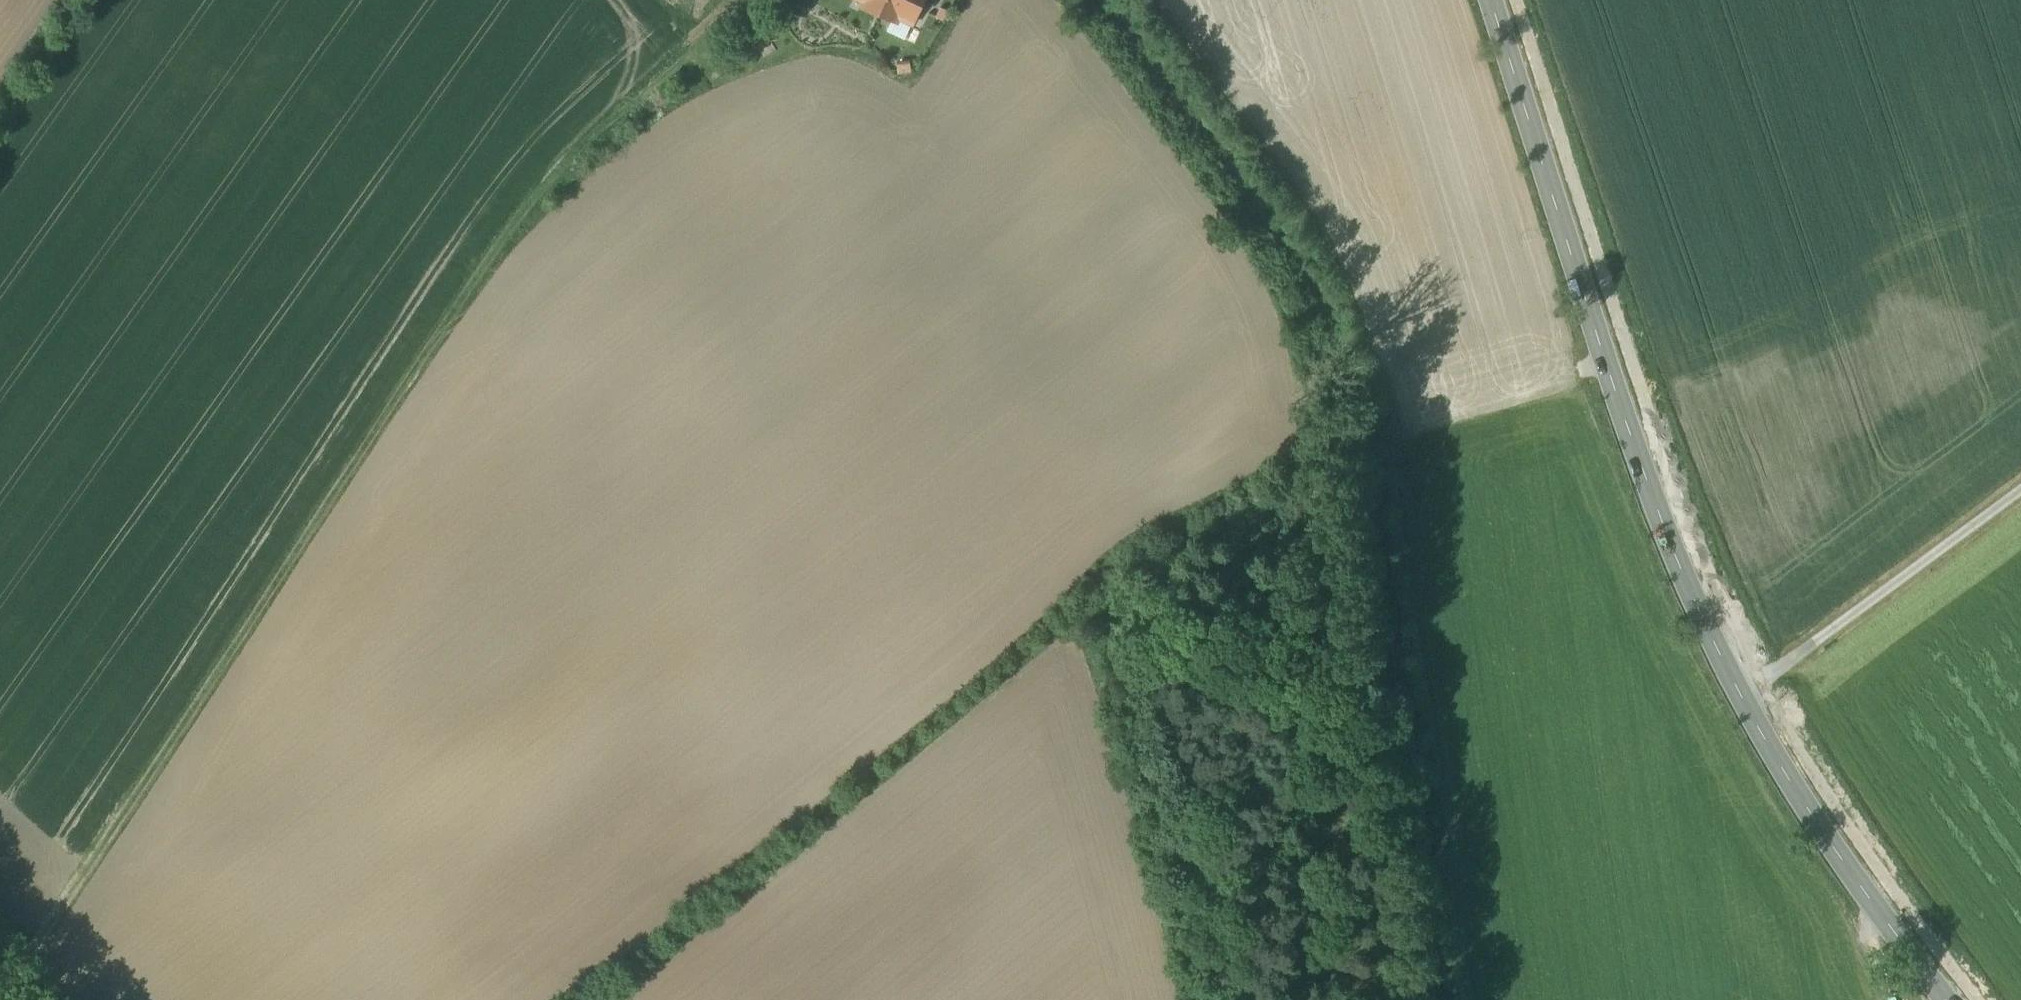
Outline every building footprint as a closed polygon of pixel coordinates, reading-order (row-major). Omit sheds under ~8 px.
[(866,1),(864,6),(895,21),(897,16),(912,23),(923,0),(863,0),(866,1)]
